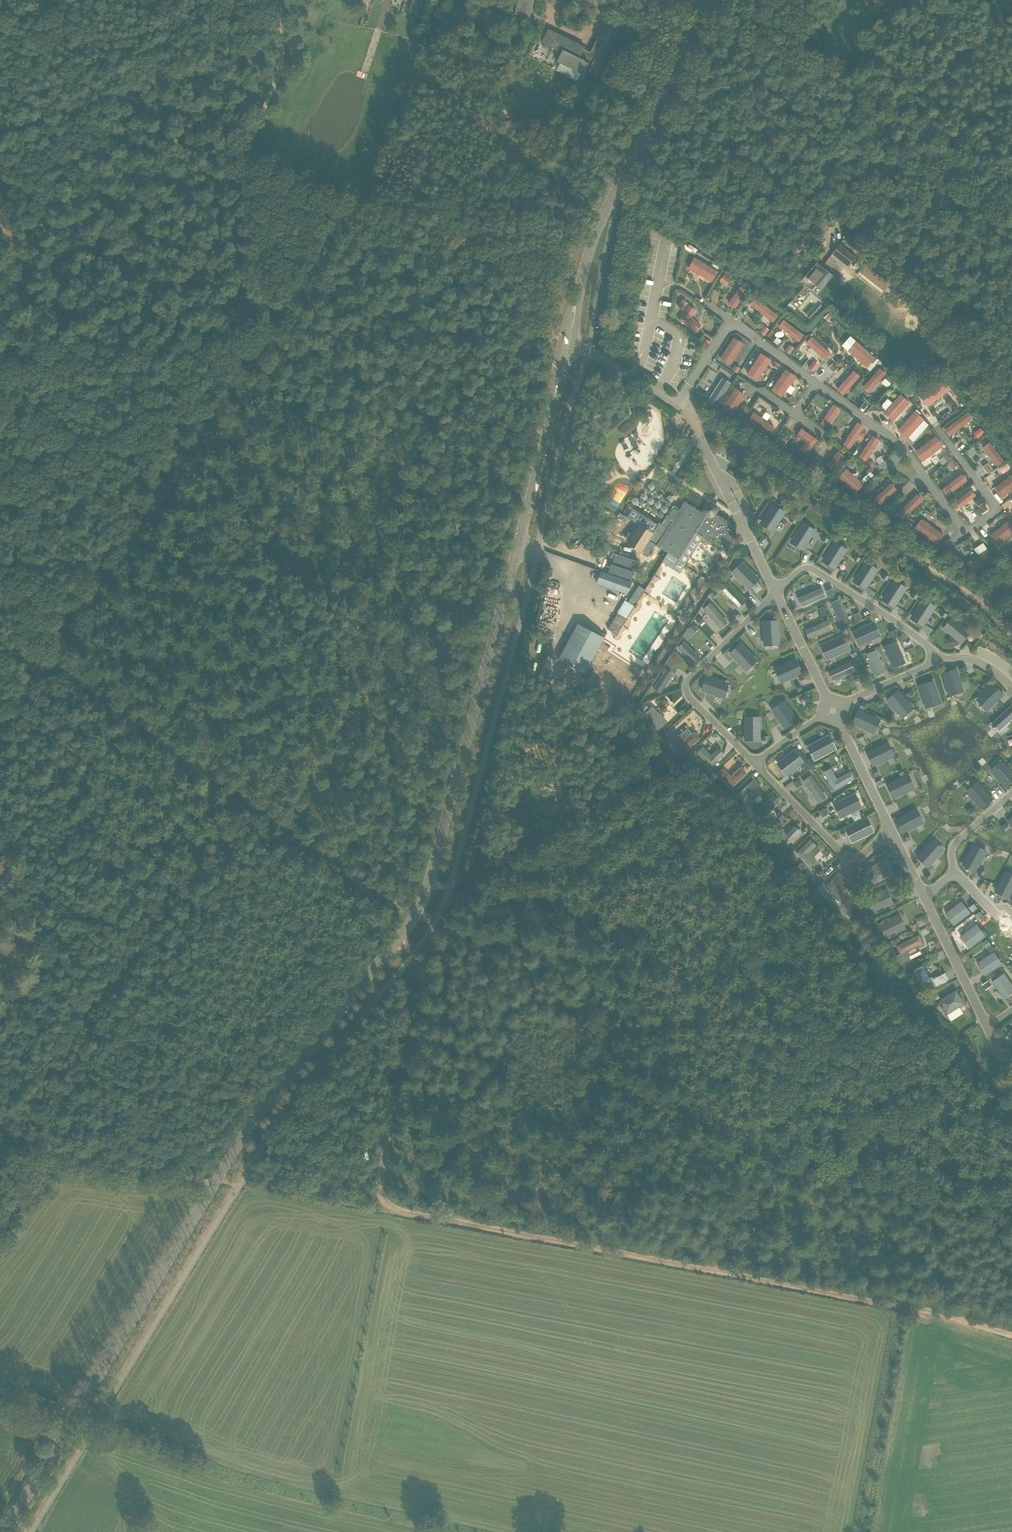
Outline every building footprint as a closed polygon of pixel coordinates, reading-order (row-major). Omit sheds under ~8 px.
[(404,8),(410,10),(413,0),(407,0),(404,8)] [(533,0),(518,0),(514,14),(529,18),(533,0)] [(899,5),(895,0),(891,4),(895,8),(899,5)] [(596,75),(619,28),(605,21),(590,53),(584,50),(585,48),(548,29),(541,42),(554,48),(554,49),(561,53),(556,62),(560,63),(556,70),(577,80),(580,74),(582,75),(585,68),(588,69),(588,71),(596,75)] [(689,244),(687,247),(695,253),(697,250),(689,244)] [(848,266),(855,258),(839,245),(832,253),(848,266)] [(712,282),(718,271),(695,257),(688,268),(712,282)] [(819,259),(820,259),(819,258),(816,262),(800,281),(810,289),(826,270),(821,265),(822,264),(822,263),(822,262),(819,259)] [(858,271),(882,290),(887,283),(864,264),(858,271)] [(727,285),(730,280),(722,275),(719,280),(727,285)] [(882,290),(887,294),(895,285),(889,280),(887,283),(882,290)] [(740,287),(729,303),(730,304),(730,305),(732,306),(733,307),(735,307),(736,307),(747,291),(740,287)] [(773,322),(778,315),(755,297),(750,304),(773,322)] [(683,310),(688,303),(682,299),(677,307),(683,310)] [(691,318),(696,310),(689,305),(679,321),(697,332),(702,325),(691,318)] [(799,341),(804,335),(783,320),(778,326),(799,341)] [(825,360),(830,354),(812,337),(806,343),(825,360)] [(733,338),(720,357),(730,364),(741,349),(736,346),(739,341),(733,338)] [(871,363),(875,358),(856,341),(848,351),(866,367),(871,363)] [(789,354),(794,348),(789,344),(784,350),(789,354)] [(760,352),(747,372),(757,379),(770,359),(760,352)] [(813,371),(818,365),(813,361),(808,367),(813,371)] [(833,372),(838,368),(832,363),(828,367),(833,372)] [(781,397),(796,376),(785,368),(771,389),(781,397)] [(869,392),(886,373),(879,368),(863,387),(869,392)] [(842,395),(859,376),(853,371),(836,390),(842,395)] [(891,383),(896,377),(891,373),(886,379),(891,383)] [(722,378),(707,401),(715,406),(729,383),(722,378)] [(940,378),(919,394),(919,395),(920,396),(921,398),(922,399),(926,404),(928,403),(929,403),(932,400),(933,399),(947,388),(940,378)] [(910,397),(914,393),(908,388),(904,392),(910,397)] [(734,389),(721,409),(731,416),(744,396),(734,389)] [(700,393),(700,392),(699,391),(698,392),(697,392),(694,397),(702,403),(706,397),(700,393)] [(887,398),(880,406),(885,411),(884,412),(893,421),(909,403),(900,394),(892,403),(887,398)] [(832,405),(820,424),(827,428),(839,410),(838,409),(837,408),(836,407),(835,406),(833,406),(832,405)] [(923,420),(923,419),(914,411),(897,430),(907,438),(907,437),(913,442),(924,430),(929,435),(933,430),(928,425),(923,420)] [(949,436),(973,418),(968,411),(944,429),(949,436)] [(740,422),(743,416),(738,413),(735,419),(740,422)] [(754,414),(747,424),(767,437),(773,427),(766,422),(761,418),(760,417),(757,414),(755,415),(754,414)] [(857,421),(842,443),(849,448),(864,426),(857,421)] [(798,435),(797,436),(805,442),(800,449),(807,454),(817,440),(802,429),(801,430),(800,431),(799,432),(798,434),(798,435)] [(832,438),(840,435),(838,429),(830,432),(832,438)] [(977,439),(983,434),(980,429),(973,434),(977,439)] [(782,447),(786,441),(778,436),(774,443),(782,447)] [(922,461),(942,446),(934,436),(915,451),(922,461)] [(872,437),(859,456),(865,461),(879,441),(878,440),(877,439),(876,438),(874,437),(873,437),(872,437)] [(997,466),(1003,461),(989,442),(983,447),(997,466)] [(837,452),(825,465),(831,471),(843,457),(842,456),(842,455),(841,454),(839,453),(838,453),(837,452)] [(814,468),(819,462),(814,457),(809,464),(814,468)] [(953,468),(957,465),(953,459),(948,462),(953,468)] [(987,473),(992,469),(987,462),(982,467),(987,473)] [(1003,473),(1010,469),(1006,463),(999,468),(1003,473)] [(855,493),(863,484),(845,468),(837,477),(855,493)] [(946,496),(967,480),(961,473),(941,489),(946,496)] [(1011,490),(1011,474),(994,487),(1002,497),(1011,490)] [(877,507),(896,489),(890,483),(871,500),(877,507)] [(959,508),(976,495),(971,489),(954,502),(959,508)] [(903,519),(922,500),(916,494),(897,513),(903,519)] [(706,504),(701,512),(684,501),(678,510),(676,509),(672,509),(668,515),(669,519),(672,521),(667,528),(659,522),(652,533),(639,525),(627,543),(640,552),(648,540),(656,545),(656,546),(663,550),(661,554),(666,557),(664,559),(680,569),(701,536),(725,551),(736,534),(733,532),(736,527),(715,513),(717,510),(716,507),(710,503),(706,504)] [(886,513),(892,508),(887,503),(881,508),(886,513)] [(982,513),(987,509),(982,503),(977,507),(982,513)] [(784,512),(772,504),(762,520),(768,524),(766,527),(772,531),(784,512)] [(639,525),(645,515),(634,508),(627,517),(639,525)] [(923,519),(923,520),(921,519),(914,530),(937,545),(944,534),(929,525),(930,524),(923,519)] [(1011,534),(1011,525),(1008,520),(1002,525),(1003,525),(990,535),(997,545),(1011,534)] [(802,524),(791,541),(795,544),(797,545),(796,547),(803,551),(815,532),(802,524)] [(823,558),(829,562),(828,564),(834,568),(845,551),(846,550),(834,541),(834,542),(823,558)] [(1005,545),(1000,549),(1005,555),(1010,552),(1005,545)] [(987,549),(966,563),(973,574),(994,560),(987,549)] [(876,570),(864,562),(854,578),(860,582),(858,585),(864,589),(876,570)] [(742,563),(732,573),(747,588),(757,578),(742,563)] [(631,582),(617,577),(600,571),(596,583),(627,594),(631,582)] [(906,588),(894,580),(883,596),(889,600),(887,603),(893,606),(906,588)] [(740,608),(747,601),(728,582),(721,588),(740,608)] [(636,603),(644,589),(638,585),(628,602),(625,600),(608,629),(617,634),(626,619),(624,618),(627,614),(628,615),(634,606),(632,605),(634,602),(636,603)] [(821,588),(797,598),(801,608),(826,597),(821,588)] [(934,607),(922,599),(912,615),(918,619),(916,622),(922,626),(934,607)] [(838,600),(830,603),(840,625),(848,621),(838,600)] [(720,629),(727,622),(710,602),(702,609),(720,629)] [(952,617),(944,627),(961,641),(965,636),(963,634),(967,629),(952,617)] [(779,642),(778,618),(762,618),(763,643),(779,642)] [(828,619),(803,630),(807,639),(832,629),(828,619)] [(577,623),(558,659),(584,674),(604,638),(577,623)] [(857,630),(852,632),(858,645),(878,636),(877,636),(872,623),(857,630)] [(843,635),(823,644),(829,658),(849,649),(844,636),(843,635)] [(757,659),(741,640),(729,651),(746,669),(757,659)] [(699,657),(684,641),(678,648),(694,664),(699,657)] [(896,642),(884,647),(892,668),(905,663),(896,642)] [(883,671),(875,651),(868,654),(877,674),(883,671)] [(801,673),(795,659),(777,668),(780,674),(779,676),(781,682),(801,673)] [(850,662),(828,672),(832,680),(854,670),(850,662)] [(961,690),(955,667),(942,670),(948,694),(961,690)] [(672,674),(665,669),(653,687),(660,692),(672,674)] [(725,682),(707,676),(702,690),(723,697),(725,690),(723,689),(725,682)] [(940,702),(933,678),(918,683),(926,706),(940,702)] [(1004,696),(994,685),(976,700),(986,711),(1004,696)] [(913,706),(897,688),(885,698),(902,716),(913,706)] [(643,713),(648,708),(644,703),(638,708),(643,713)] [(796,720),(786,704),(779,707),(779,706),(773,710),(784,728),(796,720)] [(660,713),(659,714),(652,706),(642,715),(657,730),(667,720),(660,713)] [(878,717),(859,709),(853,722),(874,732),(877,725),(875,724),(878,717)] [(752,718),(745,718),(745,739),(759,739),(759,720),(752,720),(752,718)] [(684,752),(700,738),(694,732),(684,741),(677,733),(670,738),(672,741),(684,752)] [(668,745),(671,742),(665,736),(662,739),(668,745)] [(827,736),(808,747),(815,761),(835,750),(827,736)] [(866,752),(873,766),(893,756),(890,749),(888,750),(884,743),(866,752)] [(718,748),(710,755),(702,747),(696,753),(710,767),(723,754),(718,748)] [(794,750),(778,763),(787,775),(789,773),(803,762),(794,750)] [(992,771),(1007,787),(1011,783),(1011,771),(1005,762),(999,767),(998,766),(992,771)] [(723,769),(718,774),(730,787),(746,773),(745,772),(745,771),(743,768),(742,768),(741,767),(730,777),(723,769)] [(852,780),(849,772),(836,779),(830,768),(823,772),(833,790),(852,780)] [(713,773),(709,776),(713,781),(717,777),(713,773)] [(810,776),(803,781),(813,795),(813,796),(816,800),(817,801),(818,802),(825,797),(810,776)] [(887,784),(893,798),(913,788),(910,782),(908,782),(905,776),(887,784)] [(754,778),(737,795),(748,806),(753,802),(747,795),(759,784),(754,778)] [(993,796),(977,778),(966,789),(982,807),(993,796)] [(773,795),(755,812),(761,818),(779,801),(773,795)] [(853,795),(833,804),(840,818),(859,808),(853,795)] [(901,831),(923,820),(915,806),(894,818),(901,831)] [(823,817),(827,813),(824,808),(819,812),(823,817)] [(866,826),(863,820),(845,828),(851,841),(872,831),(869,825),(866,826)] [(786,846),(801,832),(794,825),(786,834),(780,828),(774,835),(786,846)] [(811,867),(817,861),(809,853),(816,846),(810,840),(797,853),(811,867)] [(930,842),(916,857),(927,867),(942,850),(937,845),(935,847),(930,842)] [(972,848),(962,864),(975,872),(986,853),(980,849),(978,851),(972,848)] [(866,887),(896,872),(892,864),(891,864),(887,858),(876,863),(877,864),(870,868),(871,869),(865,872),(867,876),(862,879),(866,887)] [(995,892),(1008,898),(1011,890),(1011,876),(1011,875),(1010,878),(1004,874),(995,892)] [(870,912),(895,905),(892,895),(867,902),(870,912)] [(845,897),(841,902),(845,906),(849,902),(845,897)] [(962,901),(946,913),(954,925),(971,913),(962,901)] [(886,938),(918,921),(910,906),(878,922),(886,938)] [(977,924),(961,936),(969,948),(986,936),(977,924)] [(900,953),(896,956),(900,964),(910,960),(908,956),(905,951),(917,945),(918,946),(922,944),(922,942),(921,939),(920,938),(918,935),(897,946),(900,953)] [(978,965),(985,976),(1003,965),(995,953),(978,965)] [(930,980),(923,965),(914,970),(925,992),(949,979),(945,972),(930,980)] [(993,982),(1004,998),(1011,993),(1011,984),(1004,973),(993,982)] [(938,1002),(946,1014),(963,1003),(963,1002),(962,1001),(961,999),(960,998),(959,996),(959,995),(957,993),(956,992),(955,991),(938,1002)] [(939,998),(935,993),(930,996),(934,1001),(939,998)] [(1011,1049),(1011,1031),(1003,1037),(1011,1049)]
